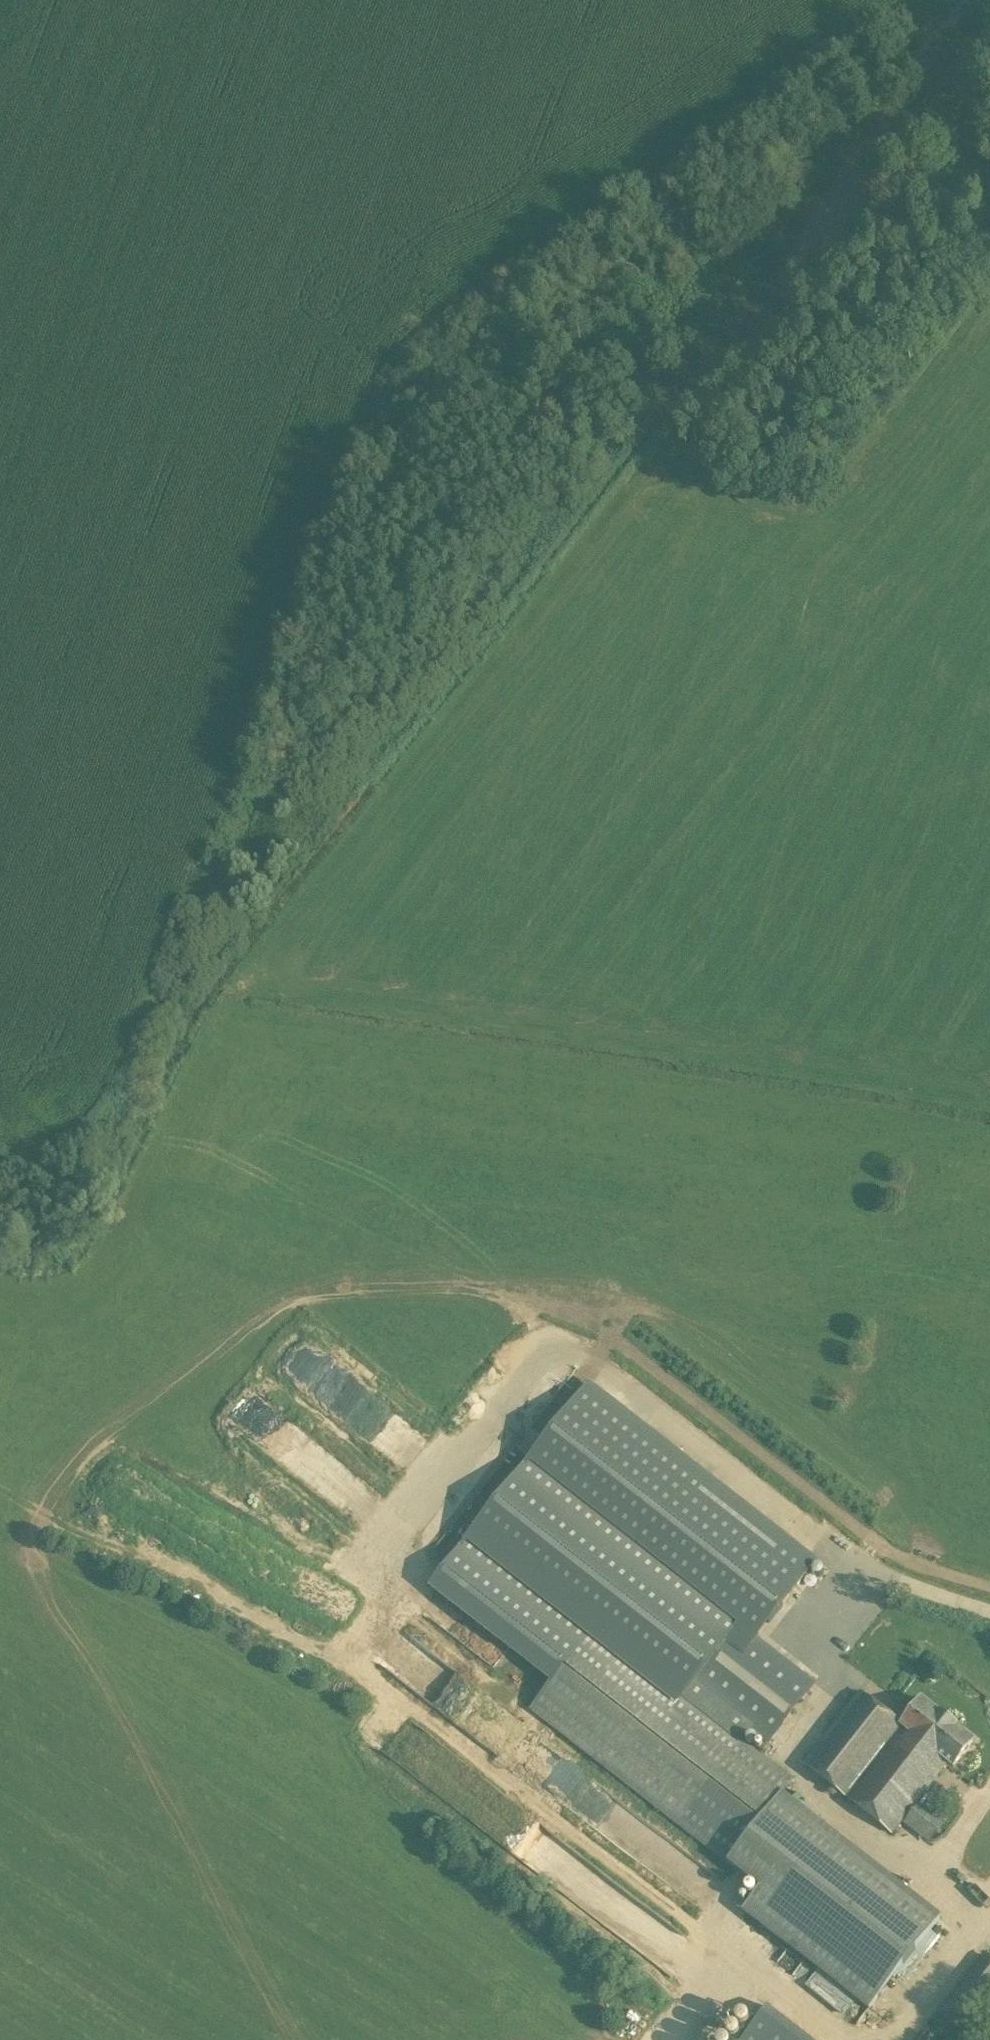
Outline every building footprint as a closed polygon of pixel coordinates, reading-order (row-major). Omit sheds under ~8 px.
[(769,1744),(817,1684),(740,1623),(695,1680),(753,1726),(750,1729),(769,1744)] [(868,2008),(939,1918),(779,1793),(791,1778),(595,1624),(530,1706),(759,1886),(742,1909),(868,2008)] [(901,1724),(860,1691),(803,1764),(892,1835),(949,1763),(953,1766),(972,1741),(920,1700),(901,1724)] [(919,1804),(904,1823),(929,1844),(945,1824),(919,1804)] [(772,2006),(742,2039),(811,2039),(772,2006)]
